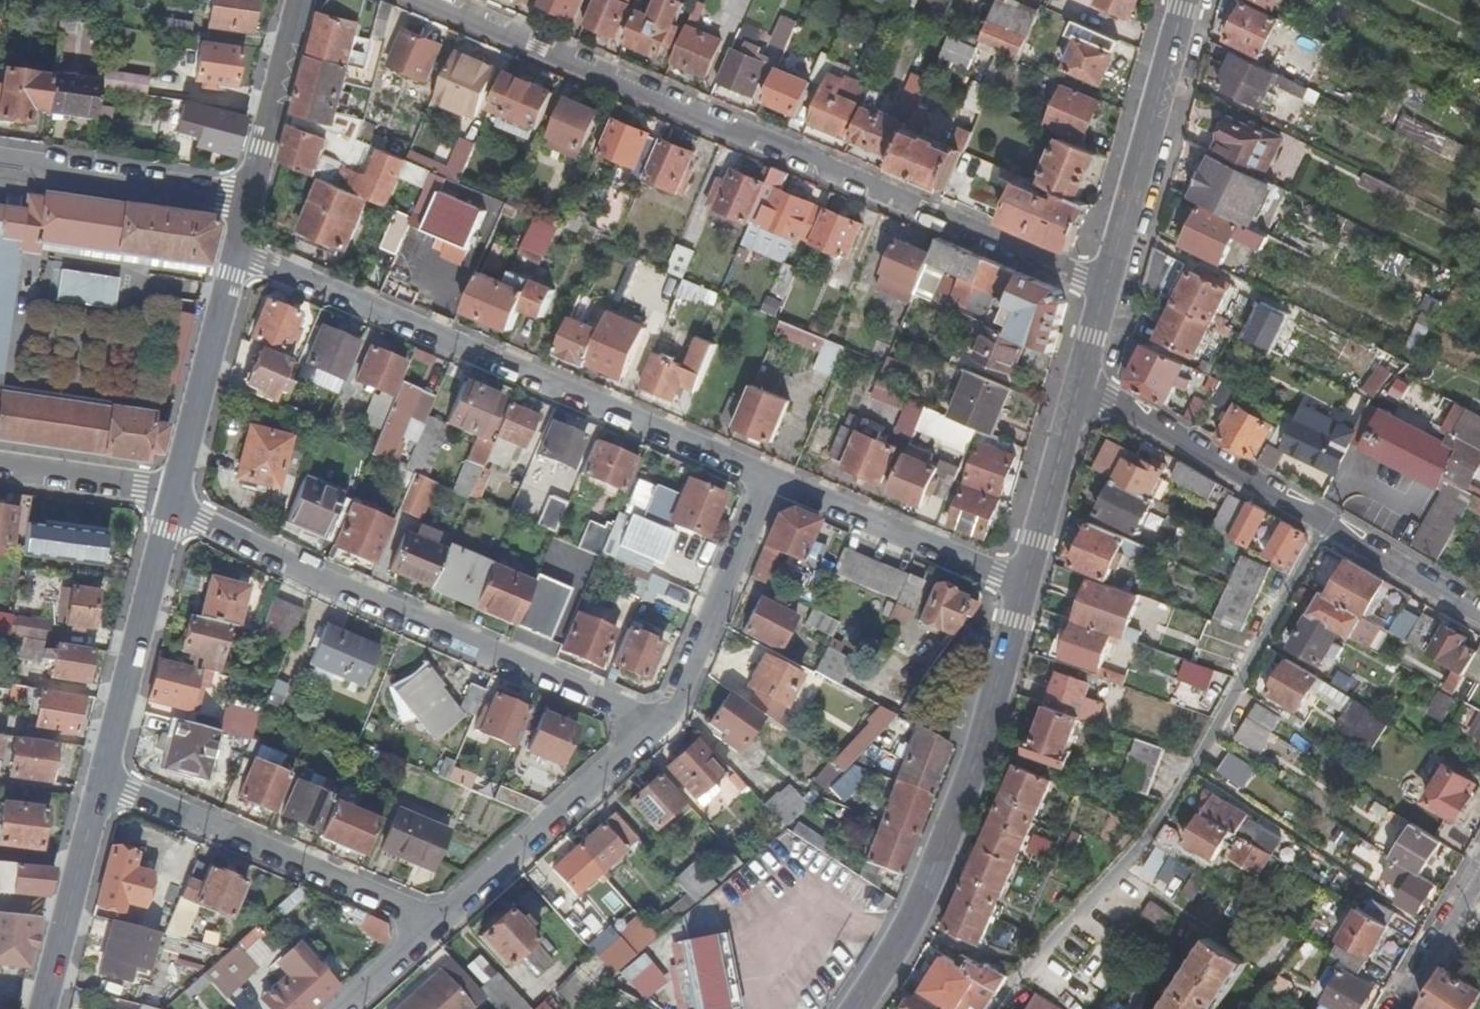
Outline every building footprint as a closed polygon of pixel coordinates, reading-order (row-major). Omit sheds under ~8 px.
[(209,28),(250,34),(255,0),(213,0),(209,28)] [(377,33),(385,0),(383,0),(334,0),(323,17),(313,57),(366,70),(377,33)] [(385,0),(377,33),(387,37),(395,4),(385,0)] [(539,3),(576,18),(584,0),(541,0),(539,3)] [(585,24),(617,37),(633,0),(595,0),(585,24)] [(627,41),(662,56),(668,41),(673,44),(678,32),(673,29),(685,3),(678,0),(661,0),(652,21),(638,14),(627,41)] [(640,12),(644,13),(650,0),(644,0),(640,12)] [(1027,46),(1044,6),(1045,4),(1035,0),(1001,0),(989,29),(1027,46)] [(1141,0),(1102,0),(1101,3),(1110,7),(1107,13),(1114,16),(1117,9),(1133,17),(1141,0)] [(1310,32),(1302,28),(1247,1),(1230,36),(1264,53),(1279,23),(1308,37),(1310,32)] [(689,24),(698,28),(705,7),(698,4),(689,24)] [(1116,52),(1123,39),(1076,19),(1071,33),(1080,38),(1116,52)] [(981,47),(985,36),(945,20),(941,30),(952,34),(981,47)] [(164,21),(163,36),(191,40),(193,25),(164,21)] [(772,47),(786,53),(797,29),(783,23),(772,47)] [(689,24),(673,60),(689,67),(695,69),(708,74),(723,40),(698,28),(689,24)] [(1020,63),(1021,61),(1027,46),(989,29),(985,36),(981,47),(998,54),(994,65),(981,92),(957,82),(949,99),(952,101),(967,107),(983,114),(987,105),(1007,58),(1020,63)] [(443,46),(405,30),(390,66),(428,83),(443,46)] [(1325,52),(1330,41),(1310,32),(1308,37),(1306,43),(1325,52)] [(998,54),(981,47),(952,34),(944,53),(952,57),(972,65),(975,57),(994,65),(998,54)] [(1104,82),(1116,52),(1080,38),(1069,67),(1104,82)] [(735,47),(720,80),(755,95),(769,62),(758,56),(763,46),(751,40),(745,52),(735,47)] [(242,52),(202,45),(197,83),(204,84),(204,88),(216,90),(217,86),(236,89),(242,52)] [(1262,105),(1275,81),(1279,72),(1232,49),(1227,61),(1232,64),(1222,85),(1262,105)] [(827,82),(832,71),(838,56),(825,51),(814,76),(827,82)] [(458,52),(437,101),(476,117),(497,69),(458,52)] [(943,79),(952,57),(944,53),(935,75),(943,79)] [(313,57),(285,164),(324,180),(371,199),(400,212),(415,218),(433,173),(428,171),(408,162),(382,151),(360,142),(348,137),(335,131),(349,75),(364,79),(366,70),(313,57)] [(780,66),(765,99),(798,113),(813,80),(780,66)] [(3,71),(3,73),(0,92),(0,122),(27,126),(29,110),(48,113),(53,78),(3,71)] [(827,82),(811,119),(847,134),(860,104),(841,95),(847,79),(832,71),(827,82)] [(101,91),(147,97),(150,79),(103,72),(102,83),(101,91)] [(535,128),(540,130),(556,93),(508,72),(492,109),(535,128)] [(1308,97),(1312,87),(1279,72),(1275,81),(1308,97)] [(921,110),(921,108),(928,91),(933,79),(920,74),(908,104),(921,110)] [(53,78),(48,113),(97,120),(101,91),(102,83),(53,76),(53,78)] [(1102,102),(1065,85),(1049,122),(1087,139),(1102,102)] [(865,94),(870,96),(873,88),(868,86),(865,94)] [(852,137),(901,157),(913,127),(900,121),(874,111),(882,91),(874,87),(873,88),(870,96),(852,137)] [(585,149),(600,113),(570,99),(555,135),(585,149)] [(962,118),(967,107),(952,101),(948,111),(962,118)] [(197,106),(186,104),(181,133),(194,134),(197,106)] [(913,127),(921,110),(908,104),(900,121),(913,127)] [(248,111),(210,106),(209,112),(246,120),(248,111)] [(968,150),(976,132),(965,127),(957,146),(925,132),(932,113),(921,108),(921,110),(913,127),(901,157),(896,169),(946,189),(964,148),(968,150)] [(198,148),(236,157),(246,120),(209,112),(208,112),(198,148)] [(383,117),(372,112),(366,125),(377,131),(383,117)] [(354,113),(348,137),(360,142),(363,131),(366,117),(354,113)] [(1397,131),(1457,163),(1466,146),(1406,114),(1397,131)] [(644,178),(659,142),(649,137),(651,134),(613,118),(599,153),(634,168),(632,175),(644,180),(644,178)] [(1220,134),(1212,150),(1217,152),(1256,172),(1262,174),(1264,176),(1282,137),(1261,127),(1259,130),(1232,118),(1223,135),(1220,134)] [(480,137),(478,142),(483,145),(491,127),(485,124),(480,137)] [(525,151),(531,153),(540,130),(535,128),(525,151)] [(363,131),(360,142),(382,151),(386,139),(363,131)] [(695,152),(661,138),(644,178),(685,196),(690,185),(689,181),(695,168),(689,165),(695,152)] [(1083,198),(1101,153),(1065,138),(1061,150),(1057,149),(1047,172),(1050,174),(1046,183),(1064,191),(1083,198)] [(469,164),(477,145),(463,139),(447,178),(450,179),(460,183),(469,164)] [(1256,172),(1217,152),(1200,188),(1238,208),(1254,176),(1256,172)] [(1019,171),(1024,174),(1026,167),(1016,162),(1017,159),(1007,155),(1003,165),(1007,166),(1019,171)] [(784,190),(791,172),(775,165),(767,183),(752,220),(800,241),(816,204),(784,190)] [(1003,175),(1015,181),(1019,171),(1007,166),(1003,175)] [(751,223),(752,220),(767,183),(734,170),(729,182),(723,180),(711,207),(751,223)] [(450,179),(447,178),(433,173),(415,218),(413,224),(456,242),(451,253),(469,261),(490,212),(444,193),(450,179)] [(1282,185),(1264,176),(1262,174),(1261,178),(1260,182),(1278,192),(1282,185)] [(1415,195),(1371,174),(1366,182),(1410,205),(1415,195)] [(371,199),(324,180),(303,231),(349,250),(371,199)] [(1073,249),(1092,202),(1083,198),(1064,191),(1060,201),(1022,184),(1006,220),(1073,249)] [(1288,201),(1293,190),(1282,185),(1278,192),(1276,195),(1288,201)] [(514,193),(509,205),(512,206),(524,211),(538,217),(542,206),(514,193)] [(15,253),(37,256),(38,243),(207,267),(218,227),(211,220),(45,195),(44,202),(27,200),(24,214),(0,210),(0,367),(15,253)] [(1257,227),(1205,202),(1185,242),(1222,261),(1236,233),(1262,247),(1269,233),(1257,227)] [(825,208),(816,204),(800,241),(809,245),(812,240),(818,224),(825,208)] [(524,211),(512,206),(507,218),(519,223),(524,211)] [(863,224),(825,208),(818,224),(812,240),(842,253),(840,259),(847,262),(863,224)] [(385,248),(400,255),(413,224),(415,218),(400,212),(385,248)] [(1269,233),(1282,240),(1288,226),(1264,214),(1257,227),(1269,233)] [(572,216),(567,229),(588,237),(593,225),(572,216)] [(519,223),(507,218),(504,226),(521,234),(524,225),(519,223)] [(536,276),(551,238),(533,231),(518,267),(536,276)] [(1006,323),(1003,329),(1028,340),(1055,351),(1069,300),(1062,286),(941,236),(934,253),(917,292),(934,299),(947,267),(963,274),(953,301),(995,319),(1006,323)] [(917,292),(934,253),(899,239),(880,288),(907,300),(913,303),(917,292)] [(616,263),(621,251),(615,248),(604,244),(600,255),(616,263)] [(668,272),(685,278),(696,253),(679,246),(668,272)] [(632,262),(635,257),(621,251),(616,263),(611,276),(624,283),(628,273),(632,262)] [(501,274),(506,261),(492,255),(486,267),(501,274)] [(647,269),(632,262),(628,273),(643,280),(647,269)] [(774,293),(787,300),(799,271),(785,265),(774,293)] [(51,299),(111,308),(116,276),(56,266),(51,299)] [(507,282),(484,272),(468,311),(513,330),(523,307),(545,317),(556,288),(513,269),(507,282)] [(1191,270),(1176,301),(1213,318),(1214,319),(1232,282),(1208,270),(1205,276),(1191,270)] [(584,292),(575,314),(586,319),(595,297),(584,292)] [(913,303),(907,300),(901,315),(906,318),(913,303)] [(1213,318),(1176,301),(1159,335),(1194,353),(1213,318)] [(298,315),(266,302),(251,339),(283,352),(289,339),(294,342),(299,329),(294,327),(298,315)] [(177,383),(194,316),(180,312),(162,379),(177,383)] [(1402,355),(1412,360),(1418,350),(1431,328),(1437,317),(1427,312),(1402,355)] [(559,352),(589,365),(591,360),(604,329),(605,327),(586,319),(575,314),(559,352)] [(992,325),(996,327),(1003,329),(1006,323),(995,319),(992,325)] [(829,339),(816,334),(782,320),(778,329),(808,342),(806,346),(823,354),(825,349),(829,339)] [(1249,336),(1258,341),(1268,345),(1271,338),(1274,332),(1256,322),(1249,336)] [(816,334),(829,339),(833,330),(821,325),(816,334)] [(342,380),(360,338),(345,332),(343,337),(320,327),(305,365),(342,380)] [(1013,373),(1028,340),(1003,329),(996,327),(982,360),(1013,373)] [(604,329),(591,360),(628,375),(641,344),(604,329)] [(1235,329),(1230,339),(1253,351),(1258,341),(1249,336),(1235,329)] [(1271,338),(1268,345),(1284,353),(1286,347),(1271,338)] [(844,346),(829,339),(825,349),(840,355),(844,346)] [(699,391),(719,344),(709,340),(696,369),(660,353),(646,386),(682,401),(688,386),(699,391)] [(1188,361),(1147,342),(1131,375),(1135,384),(1168,401),(1177,383),(1186,388),(1192,379),(1182,373),(1188,361)] [(391,396),(405,363),(370,348),(356,382),(391,396)] [(416,348),(413,356),(432,364),(435,356),(416,348)] [(283,396),(288,385),(279,381),(285,364),(258,352),(244,387),(260,394),(258,399),(270,404),(274,392),(283,396)] [(772,372),(763,367),(756,383),(766,387),(772,372)] [(993,433),(1012,386),(972,370),(952,416),(979,427),(989,431),(993,433)] [(1214,393),(1222,378),(1213,374),(1205,388),(1214,393)] [(1389,396),(1403,400),(1408,379),(1394,376),(1389,396)] [(1380,393),(1388,384),(1382,379),(1367,394),(1374,399),(1380,393)] [(422,390),(402,380),(379,432),(400,441),(422,390)] [(488,460),(504,419),(494,415),(500,399),(465,383),(448,424),(480,438),(470,461),(485,468),(488,460)] [(766,387),(756,383),(749,401),(739,424),(775,439),(781,425),(786,427),(789,418),(785,416),(792,399),(766,387)] [(908,405),(911,398),(878,384),(875,391),(908,405)] [(1196,420),(1208,399),(1197,393),(1186,415),(1196,420)] [(146,462),(147,452),(158,454),(165,426),(150,424),(150,415),(109,408),(109,410),(0,395),(0,441),(146,462)] [(739,424),(749,401),(734,395),(725,418),(739,424)] [(1308,402),(1300,417),(1337,435),(1344,421),(1308,402)] [(1358,428),(1371,434),(1387,409),(1373,402),(1358,428)] [(539,416),(510,403),(504,419),(488,460),(507,469),(516,445),(526,449),(539,416)] [(1218,435),(1254,455),(1273,423),(1272,422),(1260,415),(1263,410),(1258,407),(1255,412),(1237,403),(1218,435)] [(1278,425),(1287,410),(1281,407),(1272,422),(1273,423),(1278,425)] [(1450,477),(1452,473),(1464,449),(1387,409),(1371,434),(1450,477)] [(439,421),(427,415),(411,453),(422,458),(439,421)] [(1285,443),(1337,468),(1351,441),(1337,435),(1300,417),(1285,443)] [(572,468),(586,435),(553,421),(539,454),(572,468)] [(1351,441),(1358,428),(1344,421),(1337,435),(1351,441)] [(846,460),(858,432),(843,426),(831,454),(846,460)] [(885,481),(900,446),(870,433),(872,430),(863,426),(848,464),(885,481)] [(288,437),(247,428),(235,478),(254,483),(252,490),(261,492),(262,484),(277,488),(288,437)] [(1007,451),(1011,441),(993,433),(989,431),(984,442),(1007,451)] [(1414,542),(1440,557),(1469,504),(1477,491),(1450,477),(1371,434),(1365,445),(1445,487),(1444,491),(1414,542)] [(382,456),(389,440),(380,436),(374,452),(382,456)] [(637,457),(597,439),(581,472),(623,490),(637,457)] [(1258,458),(1268,464),(1278,446),(1268,440),(1258,458)] [(1479,477),(1479,446),(1469,440),(1464,449),(1452,473),(1475,485),(1479,477)] [(1018,456),(1007,451),(984,442),(969,480),(1003,493),(1018,456)] [(936,453),(913,443),(892,492),(925,505),(931,490),(936,492),(942,479),(938,476),(942,466),(933,462),(936,453)] [(1108,445),(1097,465),(1117,476),(1147,492),(1157,472),(1162,474),(1167,463),(1155,457),(1153,461),(1147,457),(1143,463),(1108,445)] [(411,453),(404,469),(412,473),(416,474),(422,458),(411,453)] [(1218,479),(1180,457),(1173,474),(1209,495),(1218,479)] [(520,485),(529,462),(519,458),(510,481),(520,485)] [(936,492),(949,499),(957,479),(963,466),(945,458),(942,466),(938,476),(942,479),(936,492)] [(470,461),(464,476),(478,483),(482,474),(485,468),(470,461)] [(404,469),(394,465),(391,472),(409,480),(412,473),(404,469)] [(482,474),(478,483),(472,498),(478,500),(488,476),(482,474)] [(478,483),(464,476),(458,492),(468,496),(472,498),(478,483)] [(1147,492),(1117,476),(1099,510),(1137,530),(1155,496),(1147,492)] [(323,539),(344,494),(306,477),(286,522),(323,539)] [(641,520),(629,514),(616,546),(654,563),(659,564),(676,525),(704,536),(723,494),(689,480),(681,498),(657,487),(641,520)] [(641,520),(657,487),(639,480),(624,512),(626,513),(629,514),(641,520)] [(988,536),(1001,498),(967,486),(954,523),(988,536)] [(1477,491),(1469,504),(1479,509),(1479,493),(1477,491)] [(1267,508),(1250,498),(1247,503),(1231,494),(1213,526),(1247,545),(1267,508)] [(553,531),(566,504),(548,495),(535,524),(553,531)] [(1349,497),(1342,510),(1361,519),(1367,507),(1349,497)] [(1156,503),(1172,511),(1174,506),(1158,498),(1156,503)] [(390,519),(350,503),(334,545),(373,562),(390,519)] [(1167,546),(1185,511),(1174,506),(1172,511),(1157,541),(1167,546)] [(0,507),(0,544),(9,545),(14,509),(0,507)] [(810,537),(818,518),(793,508),(775,512),(762,544),(776,551),(792,558),(784,578),(807,588),(819,559),(826,544),(810,537)] [(624,512),(619,509),(616,516),(600,551),(612,556),(616,546),(629,514),(626,513),(624,512)] [(600,551),(616,516),(607,513),(604,519),(590,513),(577,542),(600,551)] [(1148,544),(1091,519),(1073,559),(1110,577),(1123,548),(1143,557),(1148,544)] [(1305,530),(1286,519),(1266,554),(1275,559),(1287,565),(1305,530)] [(98,561),(100,526),(18,522),(17,557),(98,561)] [(1309,540),(1305,530),(1287,565),(1293,568),(1309,540)] [(390,569),(431,587),(432,585),(446,548),(404,532),(390,569)] [(432,585),(474,605),(491,562),(449,543),(446,548),(432,585)] [(762,582),(776,551),(762,544),(750,576),(762,582)] [(1148,544),(1143,557),(1158,563),(1164,551),(1148,544)] [(905,571),(843,545),(833,573),(894,598),(905,571)] [(634,565),(650,573),(654,563),(616,546),(612,556),(634,565)] [(612,556),(600,551),(598,556),(595,562),(629,577),(634,565),(612,556)] [(1244,551),(1231,582),(1259,595),(1273,564),(1244,551)] [(1387,577),(1352,556),(1331,594),(1366,613),(1387,577)] [(1287,565),(1275,559),(1273,564),(1290,574),(1293,568),(1287,565)] [(491,562),(474,605),(518,623),(535,581),(491,562)] [(640,597),(650,573),(634,565),(629,577),(624,590),(640,597)] [(535,581),(518,623),(551,638),(573,588),(538,572),(535,581)] [(924,579),(907,572),(887,616),(899,622),(906,607),(911,608),(924,579)] [(1140,592),(1094,575),(1079,618),(1115,631),(1139,641),(1143,629),(1130,624),(1140,592)] [(230,625),(236,627),(247,585),(211,576),(200,616),(230,625)] [(946,631),(962,594),(935,582),(919,619),(946,631)] [(1259,595),(1231,582),(1215,618),(1244,629),(1259,595)] [(100,593),(72,588),(66,624),(94,629),(100,593)] [(1366,613),(1331,594),(1323,588),(1310,610),(1340,627),(1371,645),(1382,622),(1366,613)] [(1169,602),(1145,593),(1142,602),(1166,611),(1169,602)] [(772,605),(760,598),(743,629),(780,649),(795,617),(784,610),(787,605),(775,599),(772,605)] [(290,642),(303,610),(274,599),(259,633),(290,642)] [(831,633),(837,620),(813,608),(810,606),(803,620),(831,633)] [(1399,608),(1389,633),(1427,647),(1437,622),(1399,608)] [(1340,627),(1310,610),(1292,644),(1321,661),(1328,648),(1338,654),(1344,642),(1335,637),(1340,627)] [(600,665),(616,626),(580,612),(563,650),(600,665)] [(200,616),(191,614),(182,649),(197,653),(195,660),(209,663),(210,656),(221,659),(230,625),(200,616)] [(18,619),(12,618),(10,636),(22,637),(26,638),(44,641),(56,643),(59,626),(18,619)] [(1115,631),(1079,618),(1072,638),(1063,634),(1058,651),(1104,666),(1115,631)] [(1449,624),(1433,652),(1459,667),(1466,671),(1478,651),(1461,640),(1465,634),(1449,624)] [(379,650),(325,627),(309,665),(363,687),(379,650)] [(627,627),(612,664),(647,678),(662,642),(627,627)] [(26,638),(22,637),(18,657),(40,661),(41,660),(42,650),(44,641),(26,638)] [(1224,667),(1229,652),(1198,642),(1193,655),(1224,667)] [(42,650),(41,660),(53,662),(50,678),(87,683),(94,649),(56,643),(55,652),(42,650)] [(813,669),(838,682),(852,656),(826,643),(813,669)] [(800,674),(762,655),(747,685),(758,691),(751,704),(776,721),(785,705),(800,674)] [(1320,674),(1289,655),(1268,689),(1299,708),(1320,674)] [(199,668),(160,657),(149,698),(189,708),(199,668)] [(1409,666),(1392,657),(1389,663),(1406,673),(1409,666)] [(1180,678),(1209,688),(1216,669),(1187,659),(1180,678)] [(443,687),(425,663),(412,674),(395,683),(433,739),(462,719),(441,689),(443,687)] [(1466,671),(1459,667),(1446,688),(1454,692),(1466,671)] [(1060,670),(1049,702),(1081,715),(1094,719),(1100,713),(1105,698),(1085,692),(1088,680),(1060,670)] [(271,679),(264,703),(279,707),(286,683),(271,679)] [(1342,700),(1348,690),(1331,680),(1326,690),(1342,700)] [(1205,709),(1210,695),(1175,682),(1170,696),(1205,709)] [(474,717),(485,692),(469,684),(458,710),(474,717)] [(82,696),(27,687),(24,704),(39,706),(35,730),(76,737),(82,696)] [(1443,721),(1455,699),(1438,689),(1426,711),(1443,721)] [(762,716),(729,693),(708,722),(724,734),(720,739),(736,751),(762,716)] [(515,705),(495,696),(487,714),(481,712),(474,732),(513,747),(529,710),(530,706),(516,701),(515,705)] [(1373,749),(1390,721),(1351,697),(1334,724),(1373,749)] [(942,706),(929,699),(923,708),(937,716),(942,706)] [(1466,699),(1460,711),(1479,723),(1479,707),(1466,699)] [(1257,701),(1249,714),(1268,725),(1275,713),(1257,701)] [(1081,715),(1049,702),(1036,735),(1033,734),(1028,752),(1067,765),(1072,747),(1070,746),(1081,715)] [(227,705),(222,730),(251,739),(261,714),(227,705)] [(895,712),(886,707),(880,713),(888,720),(895,712)] [(560,766),(576,728),(543,714),(527,753),(560,766)] [(776,721),(791,733),(796,725),(780,714),(776,721)] [(1268,725),(1249,714),(1235,736),(1260,753),(1274,730),(1268,725)] [(218,730),(175,718),(171,733),(162,767),(205,779),(218,730)] [(901,872),(948,741),(915,722),(862,864),(868,867),(871,861),(879,864),(876,871),(883,873),(885,866),(901,872)] [(171,733),(163,731),(157,745),(167,748),(171,733)] [(726,764),(700,736),(696,740),(722,767),(726,764)] [(1150,792),(1166,747),(1137,736),(1122,783),(1150,792)] [(51,782),(55,743),(13,738),(10,778),(51,782)] [(692,795),(722,767),(696,740),(667,766),(692,795)] [(1256,764),(1231,748),(1219,768),(1243,785),(1256,764)] [(842,769),(845,766),(850,760),(842,753),(833,762),(842,769)] [(453,768),(455,763),(444,758),(437,776),(448,780),(453,768)] [(1084,770),(1101,776),(1105,765),(1088,759),(1084,770)] [(276,812),(292,776),(256,760),(240,796),(276,812)] [(830,781),(842,769),(833,762),(830,761),(813,779),(823,788),(830,781)] [(1016,763),(948,922),(983,939),(1053,777),(1016,763)] [(1472,777),(1451,764),(1430,799),(1460,817),(1473,794),(1465,788),(1472,777)] [(830,781),(823,788),(808,804),(792,820),(802,830),(853,774),(845,766),(842,769),(830,781)] [(448,780),(472,790),(476,778),(453,768),(448,780)] [(745,785),(731,770),(727,775),(740,790),(745,785)] [(656,828),(683,804),(658,775),(631,799),(656,828)] [(319,831),(333,796),(298,780),(283,815),(319,831)] [(774,788),(761,801),(785,827),(792,820),(808,804),(785,781),(776,790),(774,788)] [(529,815),(543,803),(503,786),(497,800),(529,815)] [(1209,787),(1198,805),(1207,811),(1235,827),(1247,835),(1273,851),(1281,836),(1249,815),(1251,813),(1209,787)] [(347,800),(337,796),(320,837),(343,847),(358,811),(345,806),(347,800)] [(1392,806),(1379,797),(1374,806),(1387,815),(1392,806)] [(382,802),(377,814),(383,816),(388,804),(382,802)] [(1,804),(0,810),(0,845),(39,850),(45,809),(1,804)] [(1398,823),(1404,813),(1392,806),(1387,815),(1398,823)] [(369,816),(358,811),(343,847),(365,856),(383,816),(377,814),(372,811),(369,816)] [(447,831),(399,811),(385,845),(414,857),(412,863),(431,871),(447,831)] [(1235,827),(1207,811),(1189,839),(1217,857),(1235,827)] [(625,843),(634,834),(614,812),(606,820),(625,843)] [(1062,823),(1053,819),(1040,848),(1049,852),(1062,823)] [(1180,829),(1168,821),(1155,841),(1160,844),(1172,851),(1178,856),(1185,845),(1180,829)] [(1422,873),(1444,839),(1416,821),(1395,855),(1398,857),(1422,873)] [(577,847),(603,875),(608,871),(602,864),(620,847),(602,825),(577,847)] [(806,841),(840,862),(844,855),(810,833),(806,841)] [(1260,872),(1273,851),(1247,835),(1234,855),(1260,872)] [(1172,851),(1160,844),(1147,866),(1158,874),(1172,851)] [(136,853),(110,846),(95,905),(123,911),(125,902),(144,907),(152,873),(134,867),(136,853)] [(598,880),(603,875),(577,847),(553,868),(572,891),(591,873),(598,880)] [(721,882),(743,863),(732,852),(711,871),(721,882)] [(1192,864),(1180,857),(1167,878),(1178,886),(1192,864)] [(1405,892),(1399,900),(1419,913),(1437,883),(1422,873),(1398,857),(1386,879),(1405,892)] [(672,877),(695,904),(715,886),(692,859),(672,877)] [(246,881),(196,860),(180,897),(230,918),(246,881)] [(16,863),(7,863),(5,892),(14,892),(16,863)] [(46,896),(54,867),(16,863),(14,892),(46,896)] [(1203,901),(1216,880),(1204,872),(1191,893),(1203,901)] [(535,922),(548,910),(532,891),(519,903),(535,922)] [(1066,911),(1074,902),(1067,894),(1059,903),(1066,911)] [(1367,908),(1390,922),(1398,910),(1375,896),(1367,908)] [(1165,925),(1173,912),(1153,899),(1145,912),(1165,925)] [(1240,921),(1251,905),(1243,900),(1233,915),(1240,921)] [(142,916),(144,907),(125,902),(123,911),(142,916)] [(1361,970),(1390,922),(1367,908),(1362,905),(1333,953),(1361,970)] [(99,909),(97,917),(112,920),(116,922),(118,914),(99,909)] [(506,965),(539,935),(523,917),(519,921),(508,909),(479,936),(506,965)] [(657,936),(674,921),(666,911),(649,926),(657,936)] [(382,943),(390,925),(363,912),(354,930),(382,943)] [(29,965),(41,917),(0,914),(0,963),(29,965)] [(181,917),(173,914),(165,935),(173,936),(181,917)] [(1287,925),(1276,917),(1263,938),(1274,946),(1287,925)] [(147,970),(156,932),(116,922),(112,920),(98,974),(127,982),(131,966),(147,970)] [(635,956),(657,936),(649,926),(627,946),(635,956)] [(722,935),(684,942),(695,1008),(735,1008),(722,935)] [(1163,1008),(1217,1008),(1250,961),(1211,935),(1163,1008)] [(1110,985),(1127,958),(1113,950),(1097,975),(1110,985)] [(249,974),(229,951),(205,974),(212,982),(226,997),(249,974)] [(946,953),(924,987),(955,1008),(956,1008),(978,974),(969,967),(946,953)] [(486,997),(466,976),(451,960),(398,1008),(473,1008),(486,997)] [(600,985),(611,975),(598,960),(559,995),(571,1008),(576,1008),(600,985)] [(999,989),(1009,973),(991,961),(986,968),(974,960),(969,967),(978,974),(999,989)] [(497,1008),(527,1008),(484,961),(466,976),(486,997),(497,1008)] [(339,986),(321,966),(306,979),(297,969),(274,989),(291,1008),(296,1004),(300,1008),(314,1008),(339,986)] [(1423,1004),(1430,1008),(1473,1008),(1479,998),(1479,988),(1446,966),(1423,1004)] [(1293,976),(1285,968),(1270,988),(1279,996),(1293,976)] [(1375,987),(1345,968),(1326,998),(1343,1008),(1361,1008),(1375,987)] [(212,982),(205,974),(185,993),(192,1001),(212,982)] [(274,989),(264,999),(273,1008),(290,1008),(291,1008),(274,989)] [(1043,990),(1030,1008),(1072,1008),(1043,990)] [(923,993),(912,1008),(946,1008),(923,993)] [(559,995),(544,1008),(571,1008),(559,995)] [(1274,1006),(1262,997),(1253,1008),(1271,1008),(1274,1006)] [(177,1001),(168,1008),(184,1008),(177,1001)]
